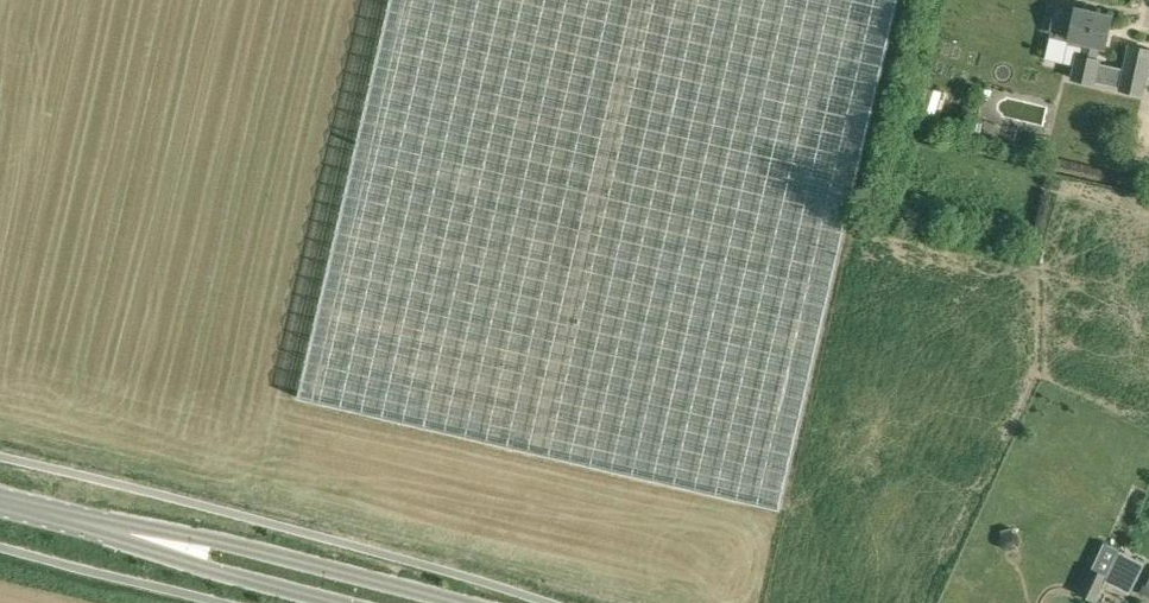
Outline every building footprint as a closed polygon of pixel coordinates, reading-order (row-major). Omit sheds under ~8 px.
[(298,397),(780,508),(897,0),(390,0),(298,397)] [(1070,34),(1069,37),(1084,40),(1082,53),(1077,52),(1071,79),(1097,85),(1098,81),(1121,86),(1120,90),(1144,96),(1148,73),(1148,48),(1129,44),(1124,66),(1096,60),(1100,44),(1106,45),(1112,15),(1076,7),(1075,11),(1055,6),(1050,29),(1070,34)] [(1122,544),(1128,547),(1140,520),(1134,517),(1122,544)] [(1021,542),(1019,536),(1015,532),(1013,527),(1001,531),(1002,535),(1000,541),(1001,547),(1006,550),(1019,547),(1021,542)] [(1092,566),(1079,592),(1095,600),(1108,573),(1119,549),(1103,542),(1092,566)] [(1130,593),(1145,563),(1121,551),(1105,581),(1130,593)]
